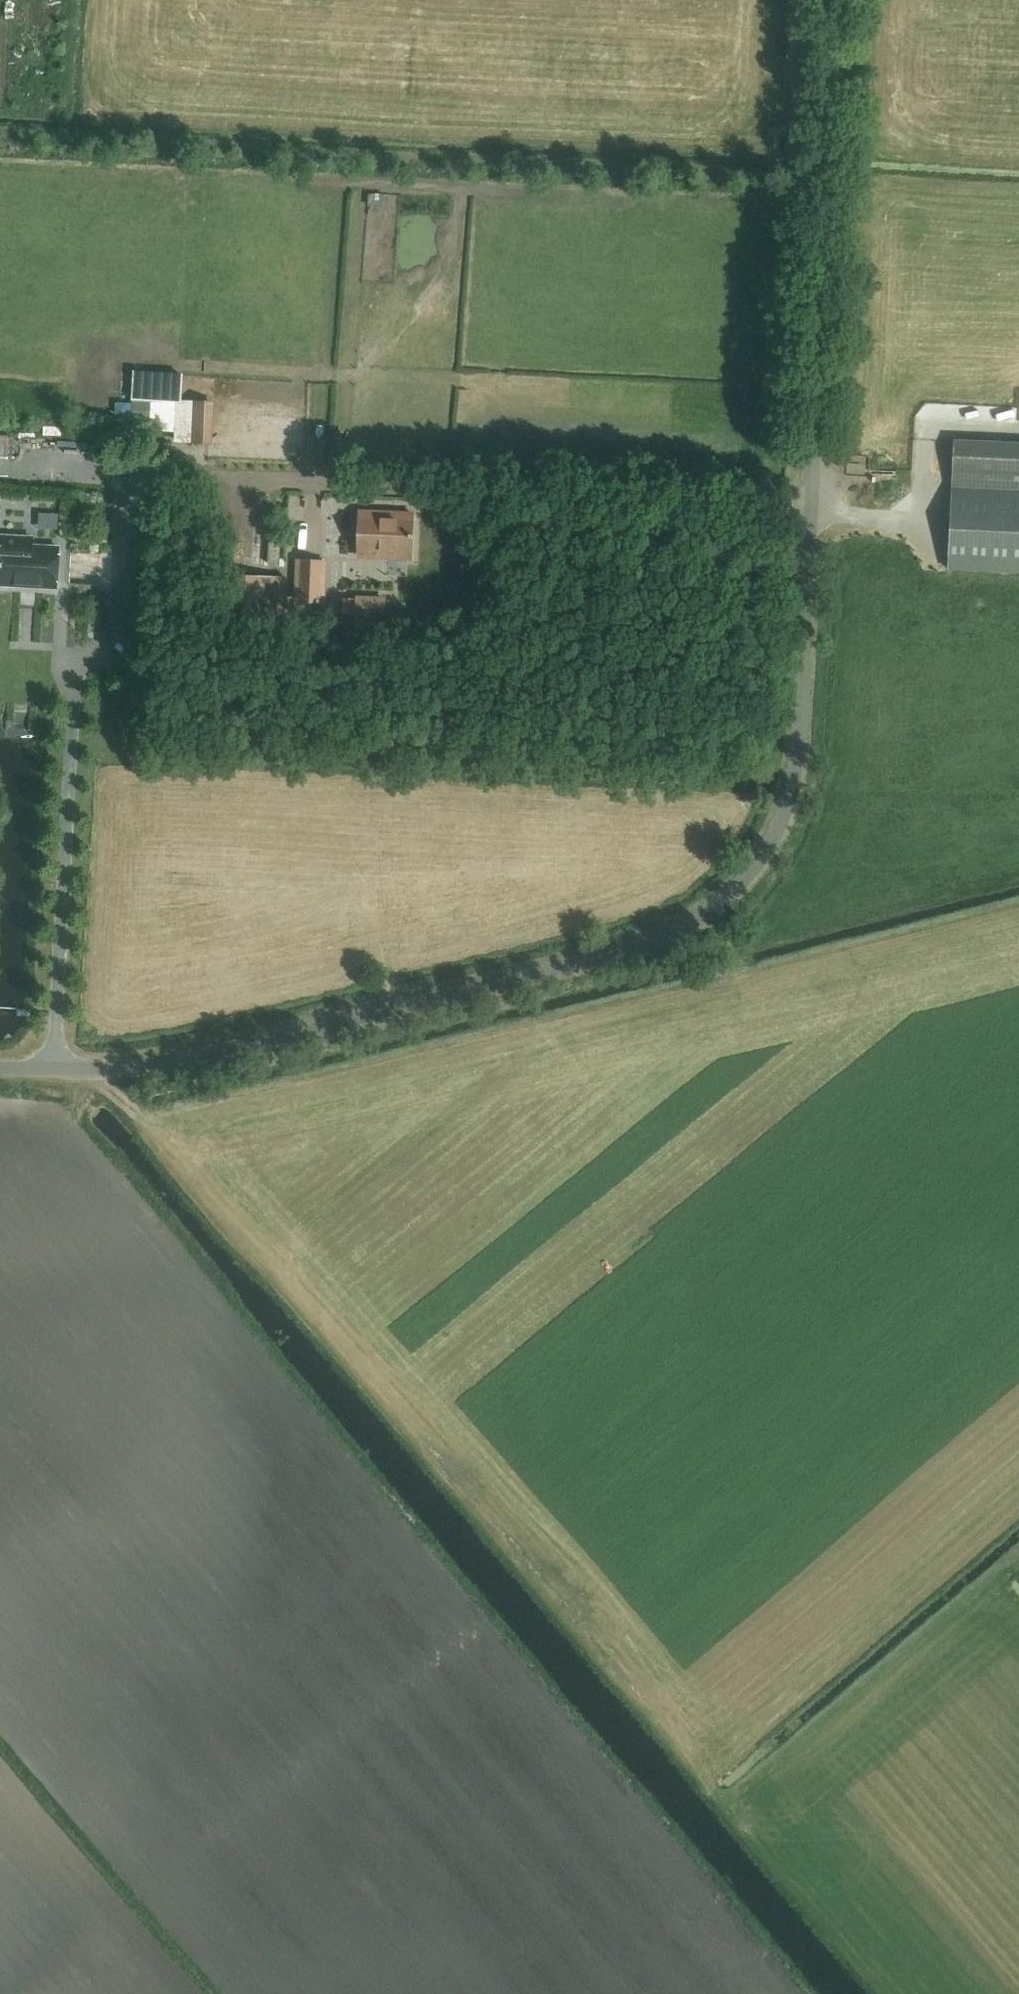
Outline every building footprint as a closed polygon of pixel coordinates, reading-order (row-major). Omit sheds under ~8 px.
[(212,396),(197,402),(206,422),(220,416),(212,396)] [(83,463),(83,437),(38,436),(37,462),(83,463)] [(952,488),(948,569),(1018,572),(1018,443),(955,440),(953,488),(952,488)] [(357,555),(412,557),(414,513),(359,511),(357,555)] [(21,585),(21,583),(37,584),(37,586),(57,587),(59,547),(23,545),(24,537),(0,536),(0,584),(21,585)] [(291,642),(331,644),(336,555),(295,552),(291,642)] [(343,596),(342,612),(356,613),(356,614),(385,616),(387,596),(357,594),(357,597),(343,596)]
